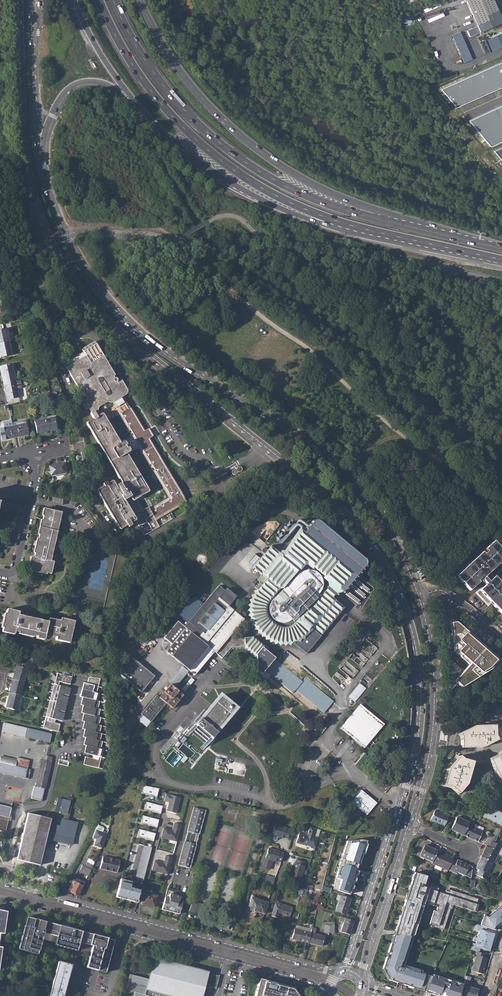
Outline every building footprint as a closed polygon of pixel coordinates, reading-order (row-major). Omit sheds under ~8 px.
[(476,25),(499,15),(492,0),(465,0),(476,25)] [(476,25),(479,32),(501,22),(501,21),(499,15),(476,25)] [(482,39),(487,51),(501,44),(501,31),(482,39)] [(461,32),(452,35),(465,63),(473,59),(461,32)] [(440,89),(456,107),(501,88),(501,62),(440,89)] [(490,146),(501,141),(501,105),(468,121),(490,146)] [(50,316),(52,320),(56,318),(56,317),(62,313),(56,303),(48,308),(47,307),(43,309),(47,318),(50,316)] [(8,342),(10,341),(7,328),(0,330),(0,343),(8,342)] [(135,520),(144,536),(175,518),(170,510),(186,500),(150,438),(154,436),(149,428),(145,430),(132,408),(130,408),(126,402),(123,397),(127,394),(128,390),(122,381),(118,384),(117,381),(118,380),(116,378),(114,378),(114,377),(115,376),(97,345),(95,341),(81,349),(83,352),(64,362),(76,383),(79,382),(88,398),(81,402),(84,409),(88,407),(90,412),(89,413),(92,419),(86,422),(124,484),(123,485),(121,482),(118,484),(119,487),(118,488),(113,480),(108,483),(106,481),(103,484),(104,485),(96,490),(119,529),(126,525),(128,528),(131,525),(130,523),(135,520)] [(8,342),(0,343),(0,357),(11,355),(8,342)] [(3,384),(16,381),(11,364),(0,366),(0,370),(3,384)] [(3,384),(7,400),(19,397),(16,381),(3,384)] [(33,421),(37,434),(59,429),(56,415),(33,421)] [(13,425),(16,437),(29,434),(27,422),(25,423),(25,419),(13,422),(13,425)] [(12,420),(3,422),(4,428),(0,428),(0,431),(2,440),(16,437),(13,425),(13,422),(12,420)] [(48,466),(50,475),(69,471),(67,462),(48,466)] [(233,475),(235,475),(237,474),(237,473),(242,471),(242,469),(241,467),(238,466),(236,467),(236,468),(235,470),(234,469),(232,470),(232,473),(233,475)] [(31,572),(46,575),(46,574),(50,575),(53,562),(50,561),(61,512),(42,508),(41,516),(42,517),(41,521),(40,520),(37,535),(38,535),(37,539),(36,539),(32,554),(34,554),(33,558),(30,557),(27,570),(32,570),(31,572)] [(315,526),(313,526),(312,526),(311,527),(310,528),(303,537),(298,533),(284,557),(279,553),(278,555),(270,549),(250,572),(264,583),(253,598),(250,604),(249,611),(249,615),(252,623),(255,627),(256,630),(258,632),(263,636),(265,639),(268,640),(270,641),(272,642),(277,644),(281,644),(283,644),(284,644),(289,644),(303,655),(318,637),(313,633),(314,632),(319,636),(332,621),(339,613),(342,609),(331,599),(334,595),(337,595),(339,594),(341,592),(361,569),(361,568),(362,565),(361,564),(360,562),(317,527),(316,526),(315,526)] [(455,579),(456,581),(469,594),(474,589),(487,602),(501,617),(501,570),(492,579),(488,575),(501,561),(501,555),(491,544),(455,579)] [(116,552),(85,545),(73,596),(79,597),(76,612),(102,617),(116,552)] [(196,562),(205,563),(206,556),(198,554),(196,562)] [(297,578),(272,603),(271,604),(269,607),(268,613),(269,618),(272,622),(276,624),(280,625),(286,624),(290,621),(292,623),(317,598),(315,596),(316,594),(317,593),(318,591),(318,589),(318,588),(319,586),(318,584),(318,583),(318,582),(317,581),(317,580),(316,579),(315,577),(313,576),(312,576),(311,575),(310,574),(308,574),(304,574),(301,575),(297,578)] [(202,605),(193,598),(178,616),(188,624),(184,628),(178,623),(164,640),(172,646),(166,653),(195,677),(214,653),(222,659),(231,648),(244,647),(255,656),(257,670),(256,671),(290,699),(293,696),(321,719),(335,703),(306,679),(303,683),(262,649),(262,646),(252,638),(227,641),(241,623),(243,620),(244,620),(228,606),(236,597),(226,589),(224,591),(218,586),(202,605)] [(366,608),(370,600),(365,597),(361,605),(366,608)] [(56,642),(69,645),(74,622),(60,620),(60,622),(48,620),(48,623),(18,616),(19,613),(6,611),(1,634),(13,636),(14,633),(37,638),(36,640),(44,642),(45,637),(56,639),(56,642)] [(339,613),(332,621),(336,624),(342,616),(339,613)] [(498,659),(454,621),(450,622),(454,651),(468,664),(455,680),(462,687),(491,668),(498,659)] [(155,678),(131,657),(117,673),(142,694),(155,678)] [(13,678),(23,680),(26,667),(24,667),(26,661),(20,660),(18,665),(16,665),(13,678)] [(169,683),(175,688),(188,673),(182,668),(169,683)] [(68,683),(70,676),(55,672),(52,683),(55,684),(55,680),(68,683)] [(85,682),(96,685),(98,677),(88,675),(87,676),(85,682)] [(9,692),(19,694),(23,680),(13,678),(9,692)] [(81,681),(80,688),(94,692),(96,685),(85,682),(81,681)] [(55,684),(52,683),(44,717),(47,718),(61,721),(63,713),(56,712),(57,710),(63,712),(66,696),(60,695),(61,693),(67,695),(68,687),(55,684)] [(356,701),(366,688),(360,683),(349,696),(356,701)] [(152,725),(167,706),(174,711),(184,698),(171,686),(160,699),(157,697),(141,717),(147,721),(150,724),(152,725)] [(94,692),(80,688),(78,696),(81,696),(95,700),(97,692),(94,692)] [(6,706),(17,709),(21,695),(19,694),(9,692),(6,706)] [(95,700),(81,696),(79,704),(81,704),(96,708),(98,700),(95,700)] [(234,708),(221,697),(201,720),(200,719),(195,725),(196,725),(195,726),(192,723),(187,729),(191,732),(188,735),(185,735),(188,737),(189,735),(202,746),(201,748),(203,750),(202,747),(210,737),(212,739),(217,733),(215,731),(234,708)] [(96,708),(81,704),(79,712),(82,713),(97,716),(98,709),(96,708)] [(360,706),(357,709),(342,728),(365,747),(381,728),(384,725),(360,706)] [(97,716),(82,713),(80,720),(83,721),(97,725),(99,717),(97,716)] [(42,728),(57,732),(59,724),(46,721),(47,718),(44,717),(42,728)] [(97,725),(83,721),(81,729),(83,729),(98,733),(100,725),(97,725)] [(2,732),(24,737),(26,729),(4,723),(2,732)] [(474,726),(459,733),(462,736),(461,748),(484,747),(498,739),(495,734),(495,725),(474,726)] [(49,743),(51,735),(43,733),(27,729),(25,738),(49,743)] [(98,733),(83,729),(82,737),(84,738),(84,737),(99,741),(101,733),(98,733)] [(172,736),(160,749),(165,754),(177,741),(172,736)] [(99,741),(84,737),(84,738),(82,745),(85,746),(100,749),(101,742),(99,741)] [(100,749),(85,746),(83,753),(92,756),(100,757),(102,750),(100,749)] [(489,759),(498,778),(501,781),(501,751),(498,756),(489,759)] [(462,759),(457,755),(448,768),(443,786),(452,788),(459,795),(467,786),(473,762),(462,759)] [(98,769),(100,757),(92,756),(92,758),(85,756),(83,765),(98,769)] [(42,760),(36,787),(34,786),(32,799),(42,801),(51,758),(45,757),(44,760),(42,760)] [(24,778),(26,769),(19,767),(15,767),(16,762),(11,760),(11,759),(5,758),(5,759),(0,758),(0,773),(24,778)] [(141,793),(156,797),(158,789),(144,785),(141,793)] [(353,803),(368,816),(378,804),(363,791),(353,803)] [(179,798),(165,794),(163,801),(168,802),(166,811),(175,814),(179,798)] [(54,810),(67,812),(68,804),(71,805),(72,801),(71,801),(72,798),(66,796),(66,800),(57,798),(54,810)] [(79,804),(72,801),(71,805),(82,810),(84,807),(79,804)] [(160,813),(162,806),(146,802),(144,809),(160,813)] [(0,804),(0,816),(9,818),(12,807),(0,804)] [(190,868),(197,844),(196,844),(197,841),(198,841),(198,838),(199,835),(206,811),(194,807),(187,832),(188,832),(187,835),(186,835),(185,837),(186,838),(185,841),(184,841),(178,865),(187,867),(190,868)] [(442,825),(445,827),(451,816),(447,814),(446,817),(436,812),(432,821),(442,826),(442,825)] [(17,859),(40,864),(45,844),(47,838),(46,838),(48,830),(49,823),(50,818),(41,816),(42,815),(37,814),(37,815),(28,813),(23,833),(21,839),(22,839),(17,859)] [(156,827),(158,820),(142,816),(140,823),(149,825),(148,825),(156,827)] [(60,825),(49,823),(48,830),(46,838),(47,838),(72,844),(77,822),(68,820),(65,819),(61,818),(60,825)] [(452,831),(465,837),(470,827),(471,825),(458,818),(452,831)] [(176,841),(181,824),(174,822),(172,829),(164,827),(161,837),(176,841)] [(470,827),(465,837),(479,844),(484,833),(475,829),(472,828),(474,823),(472,822),(471,825),(470,827)] [(91,844),(100,848),(107,833),(103,831),(104,828),(96,824),(95,829),(91,836),(94,838),(91,844)] [(287,828),(275,824),(272,835),(271,838),(272,839),(275,840),(277,840),(277,837),(277,836),(278,835),(288,838),(290,829),(286,829),(287,828)] [(305,844),(310,845),(313,835),(315,828),(310,827),(308,834),(300,831),(297,842),(304,845),(305,844)] [(492,862),(493,863),(497,855),(501,846),(494,843),(501,828),(500,827),(482,844),(486,846),(480,857),(492,862)] [(311,847),(314,848),(318,837),(315,836),(317,829),(315,828),(313,835),(310,845),(311,846),(311,847)] [(153,841),(155,833),(139,829),(137,836),(145,838),(145,839),(153,841)] [(369,845),(367,845),(368,842),(367,842),(368,841),(362,839),(346,840),(343,852),(337,873),(334,890),(350,895),(358,870),(363,854),(366,855),(369,845)] [(143,845),(136,874),(142,876),(150,847),(143,845)] [(420,857),(433,863),(438,852),(426,846),(420,857)] [(138,880),(143,881),(151,847),(150,847),(142,876),(136,874),(136,876),(136,878),(136,879),(137,879),(138,880)] [(268,848),(262,867),(270,870),(273,860),(277,861),(278,860),(281,861),(284,853),(279,852),(280,851),(268,848)] [(432,864),(448,872),(449,872),(454,861),(454,860),(438,852),(433,863),(432,864)] [(167,874),(172,857),(165,855),(163,862),(155,860),(152,870),(167,874)] [(100,868),(117,872),(120,860),(103,856),(100,868)] [(476,876),(484,880),(492,862),(480,857),(475,869),(478,870),(476,876)] [(294,862),(292,868),(293,868),(291,876),(300,879),(304,866),(304,865),(305,861),(297,859),(296,863),(294,862)] [(454,861),(449,872),(457,875),(458,874),(466,877),(470,867),(458,861),(458,863),(454,861)] [(80,870),(89,874),(91,869),(85,866),(82,865),(80,870)] [(403,959),(405,959),(411,940),(409,939),(410,936),(412,931),(415,931),(418,922),(416,921),(418,914),(420,915),(423,905),(421,904),(423,899),(425,900),(429,901),(438,904),(438,906),(436,910),(434,910),(430,922),(437,924),(436,926),(444,929),(451,908),(452,908),(453,904),(474,911),(478,898),(450,889),(450,891),(446,890),(445,893),(437,891),(438,887),(424,883),(422,882),(425,874),(413,870),(412,873),(414,874),(394,935),(396,936),(393,943),(392,943),(386,960),(388,961),(386,965),(385,965),(383,969),(385,970),(388,977),(388,979),(398,982),(398,980),(403,982),(402,984),(425,991),(431,976),(421,972),(421,971),(408,966),(407,967),(401,965),(403,959)] [(69,891),(78,895),(82,888),(85,882),(75,877),(72,882),(73,883),(69,891)] [(133,901),(137,902),(140,890),(137,889),(129,887),(131,881),(120,878),(115,897),(124,899),(127,899),(127,900),(133,901)] [(293,900),(298,901),(302,888),(298,886),(293,900)] [(141,903),(154,906),(157,896),(144,892),(141,903)] [(180,896),(170,893),(169,898),(167,897),(165,897),(163,902),(160,901),(158,908),(178,914),(182,902),(178,901),(180,896)] [(335,910),(345,914),(350,898),(340,895),(335,910)] [(246,915),(255,918),(257,911),(264,913),(267,902),(257,899),(257,897),(252,896),(246,915)] [(187,910),(198,914),(202,904),(191,900),(187,910)] [(198,907),(199,904),(192,901),(189,910),(197,913),(198,910),(193,908),(194,905),(198,907)] [(271,915),(277,917),(279,912),(290,915),(292,907),(275,902),(271,915)] [(481,925),(486,927),(496,930),(497,927),(497,925),(501,921),(501,904),(489,915),(485,914),(481,925)] [(340,931),(350,934),(354,920),(341,916),(339,920),(343,922),(340,931)] [(106,972),(114,940),(27,917),(19,949),(33,953),(38,931),(52,935),(50,943),(76,950),(78,942),(93,946),(87,967),(106,972)] [(476,937),(491,942),(494,933),(485,930),(486,927),(481,925),(474,923),(472,929),(478,931),(476,937)] [(308,943),(321,946),(324,936),(315,933),(316,928),(312,927),(311,932),(308,943)] [(308,943),(311,932),(294,929),(292,938),(308,943)] [(476,947),(488,951),(491,942),(476,937),(474,944),(468,942),(466,947),(474,950),(476,947)] [(484,953),(477,952),(472,971),(483,974),(487,958),(483,957),(484,953)] [(208,974),(153,959),(148,980),(130,975),(125,989),(135,992),(134,995),(202,995),(208,974)] [(71,965),(59,961),(50,995),(63,995),(71,965)] [(216,989),(219,977),(212,975),(208,987),(216,989)] [(478,989),(466,986),(466,984),(469,985),(471,977),(465,975),(459,995),(476,995),(478,989)] [(294,988),(260,978),(255,995),(300,995),(294,988)] [(430,987),(440,991),(442,987),(444,988),(446,982),(433,978),(430,987)] [(447,989),(457,993),(459,987),(462,980),(458,978),(455,985),(450,983),(447,989)]
